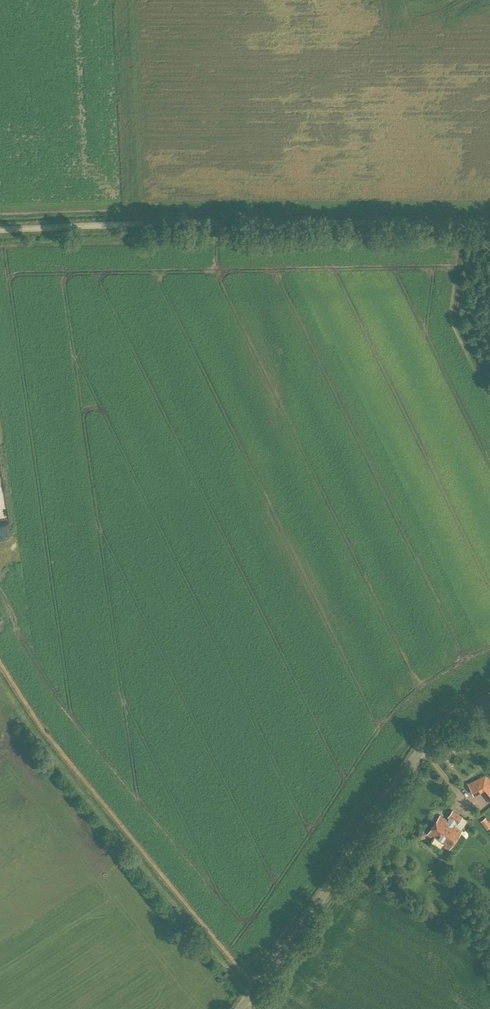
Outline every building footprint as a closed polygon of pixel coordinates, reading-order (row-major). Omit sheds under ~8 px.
[(446,757),(459,746),(453,739),(440,750),(446,757)] [(485,775),(467,783),(474,795),(481,792),(489,802),(489,781),(485,775)] [(467,820),(462,817),(462,816),(452,810),(447,817),(448,818),(447,819),(440,814),(436,820),(435,820),(430,828),(426,834),(433,838),(434,837),(444,843),(443,845),(449,849),(462,829),(461,829),(467,820)] [(486,817),(481,821),(487,829),(489,827),(489,823),(486,817)]
